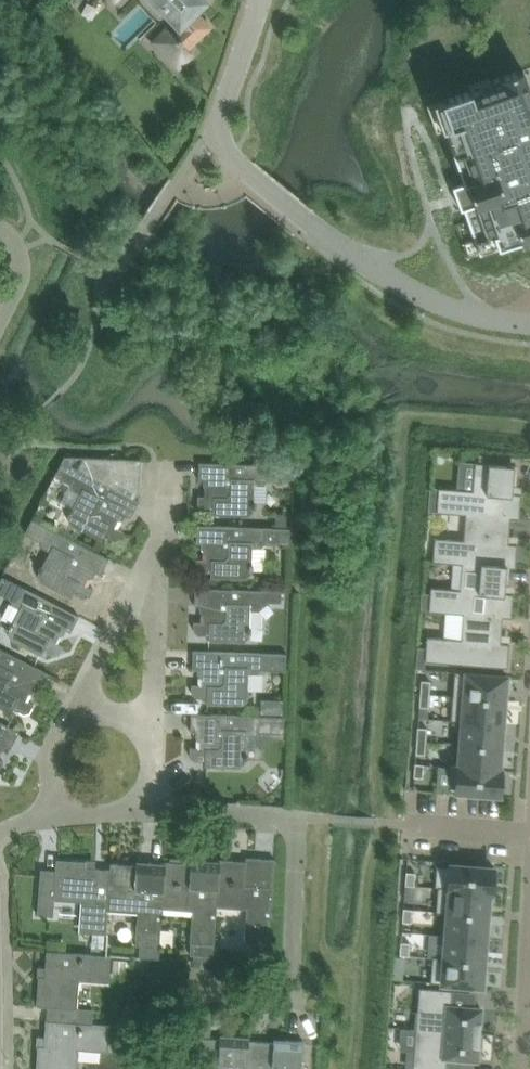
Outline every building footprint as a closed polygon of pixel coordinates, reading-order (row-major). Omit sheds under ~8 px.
[(180,27),(172,35),(180,43),(167,55),(180,68),(194,55),(189,49),(212,26),(198,12),(209,1),(208,0),(153,0),(180,27)] [(431,107),(482,250),(523,235),(524,239),(529,237),(529,70),(494,83),(495,87),(471,95),(470,93),(431,107)] [(61,466),(56,476),(64,480),(67,475),(74,479),(71,483),(73,489),(81,493),(69,516),(71,523),(103,540),(105,535),(115,540),(121,539),(125,531),(115,526),(118,520),(120,521),(126,519),(128,514),(132,517),(141,501),(136,498),(139,493),(143,459),(84,457),(78,468),(64,460),(61,466)] [(256,485),(265,485),(269,481),(269,480),(289,481),(289,466),(270,465),(201,462),(200,480),(205,481),(205,486),(209,490),(211,490),(211,497),(200,496),(199,505),(203,509),(215,510),(215,515),(250,516),(255,511),(256,501),(256,485)] [(512,516),(512,517),(520,518),(522,494),(514,494),(516,465),(477,462),(474,490),(440,488),(438,511),(473,514),(473,513),(512,516)] [(438,511),(440,488),(432,487),(430,511),(438,511)] [(436,537),(434,561),(465,564),(469,564),(469,563),(508,566),(508,567),(517,568),(518,544),(510,543),(512,517),(512,516),(473,513),(473,514),(468,514),(467,540),(436,537)] [(111,558),(52,528),(33,518),(27,529),(44,537),(42,542),(43,547),(51,551),(39,574),(41,581),(73,597),(75,592),(85,598),(91,596),(95,588),(85,583),(88,577),(90,578),(95,576),(97,572),(102,574),(111,558)] [(263,548),(267,544),(267,528),(199,525),(198,543),(203,544),(203,549),(207,553),(209,553),(208,559),(197,559),(197,568),(201,572),(212,573),(212,578),(246,579),(247,579),(253,574),(254,548),(263,548)] [(291,545),(291,528),(280,528),(280,544),(291,545)] [(423,592),(422,609),(431,610),(431,611),(465,614),(465,613),(504,616),(504,617),(513,617),(515,594),(506,593),(508,567),(508,566),(469,563),(469,564),(465,564),(463,589),(432,587),(432,593),(423,592)] [(22,586),(3,576),(0,582),(0,588),(14,595),(11,600),(13,605),(21,609),(9,632),(11,639),(42,655),(45,651),(55,656),(61,654),(65,646),(55,641),(58,635),(60,636),(65,635),(67,630),(72,632),(80,616),(22,586)] [(252,611),(261,611),(265,607),(265,602),(283,603),(283,591),(265,590),(196,588),(196,606),(201,606),(201,611),(205,616),(206,616),(206,622),(195,622),(195,631),(199,635),(210,635),(210,641),(245,642),(251,637),(251,627),(252,611)] [(502,643),(504,617),(504,616),(465,613),(465,614),(463,640),(429,637),(428,647),(427,661),(509,667),(511,643),(502,643)] [(419,647),(417,668),(426,669),(427,661),(428,647),(419,647)] [(12,713),(15,708),(25,714),(31,712),(35,704),(25,699),(28,693),(30,694),(35,692),(37,688),(42,690),(50,674),(0,648),(0,706),(12,713)] [(193,685),(193,693),(197,698),(208,698),(208,703),(243,704),(249,699),(249,673),(258,673),(263,669),(287,670),(287,654),(263,653),(194,651),(194,669),(199,669),(199,674),(202,678),(204,678),(204,685),(193,685)] [(456,671),(454,696),(506,700),(508,675),(456,671)] [(422,693),(431,694),(432,681),(423,680),(422,693)] [(422,693),(421,706),(430,707),(431,694),(422,693)] [(506,700),(454,696),(453,719),(463,720),(504,723),(506,700)] [(191,747),(191,756),(195,760),(206,761),(206,766),(241,767),(247,762),(247,759),(248,759),(248,753),(247,753),(247,736),(256,736),(261,732),(285,733),(286,717),(284,717),(261,716),(192,714),(192,732),(197,732),(197,737),(200,741),(202,741),(202,748),(191,747)] [(504,723),(463,720),(462,743),(503,746),(504,723)] [(5,750),(7,746),(12,748),(20,732),(0,721),(0,752),(5,750)] [(418,740),(427,740),(428,727),(419,727),(418,740)] [(418,740),(417,753),(426,753),(427,740),(418,740)] [(503,746),(462,743),(460,766),(453,765),(453,766),(503,770),(503,769),(501,769),(503,746)] [(425,764),(416,763),(415,776),(424,777),(425,764)] [(503,770),(453,766),(451,790),(501,794),(503,770)] [(268,955),(275,858),(257,857),(257,866),(247,865),(247,861),(219,859),(219,861),(217,902),(247,904),(245,941),(249,941),(249,953),(250,953),(268,955)] [(164,863),(163,903),(164,903),(194,906),(194,911),(193,925),(192,944),(191,955),(195,956),(214,957),(217,902),(219,861),(203,860),(193,859),(169,858),(169,862),(164,861),(164,863)] [(110,869),(109,869),(86,867),(86,861),(56,859),(55,875),(40,873),(37,915),(54,916),(54,900),(86,902),(84,932),(106,934),(108,905),(110,869)] [(164,863),(137,862),(137,865),(110,863),(109,869),(110,869),(108,905),(139,908),(136,946),(141,946),(140,957),(160,958),(164,903),(163,903),(164,863)] [(450,887),(439,886),(439,887),(493,891),(495,867),(452,864),(450,887)] [(407,885),(416,885),(417,872),(408,872),(407,885)] [(416,885),(407,885),(406,900),(414,901),(416,885)] [(493,892),(493,891),(439,887),(437,910),(489,915),(491,892),(493,892)] [(404,921),(412,922),(413,909),(405,908),(404,921)] [(488,938),(489,915),(437,910),(437,912),(448,912),(447,935),(488,938)] [(486,961),(488,938),(447,935),(445,957),(434,956),(434,957),(486,961)] [(401,955),(402,955),(410,955),(411,942),(402,942),(401,955)] [(51,1007),(50,1022),(92,1026),(92,1025),(93,1010),(77,1009),(80,978),(110,980),(111,957),(46,952),(45,977),(39,977),(37,1006),(51,1007)] [(484,986),(486,961),(434,957),(432,982),(484,986)] [(394,979),(403,979),(404,966),(395,965),(394,979)] [(418,1029),(480,1033),(482,1008),(452,1005),(453,989),(421,987),(418,1029)] [(192,1068),(247,1068),(248,1041),(249,1041),(249,1037),(222,1035),(222,1039),(211,1038),(213,1012),(196,1011),(192,1068)] [(92,1025),(92,1026),(50,1022),(45,1021),(43,1047),(37,1046),(36,1068),(77,1068),(79,1047),(109,1049),(111,1027),(92,1025)] [(418,1029),(414,1068),(447,1068),(448,1057),(478,1059),(480,1033),(418,1029)] [(304,1041),(276,1039),(275,1043),(249,1041),(248,1041),(247,1068),(302,1068),(304,1041)]
